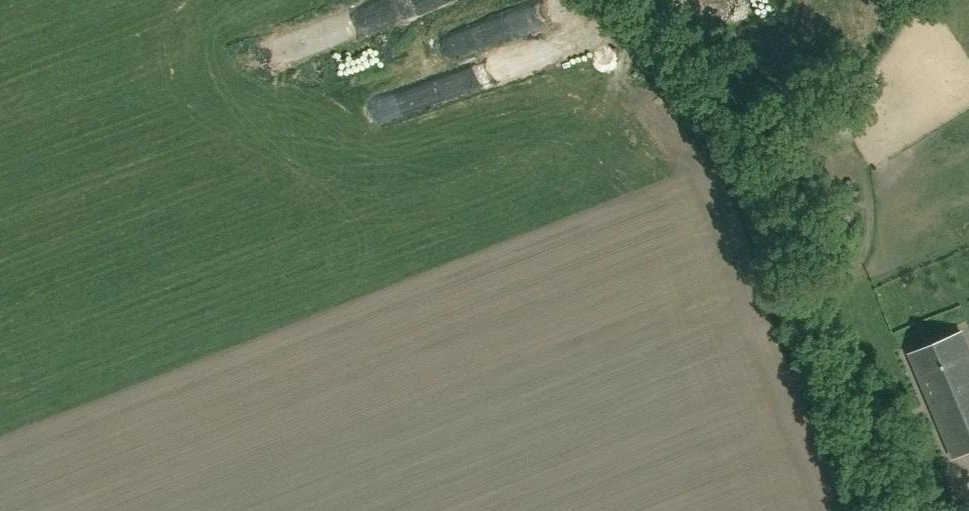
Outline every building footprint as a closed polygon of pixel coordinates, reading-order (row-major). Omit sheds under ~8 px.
[(968,451),(968,347),(963,332),(911,354),(954,458),(968,451)]
